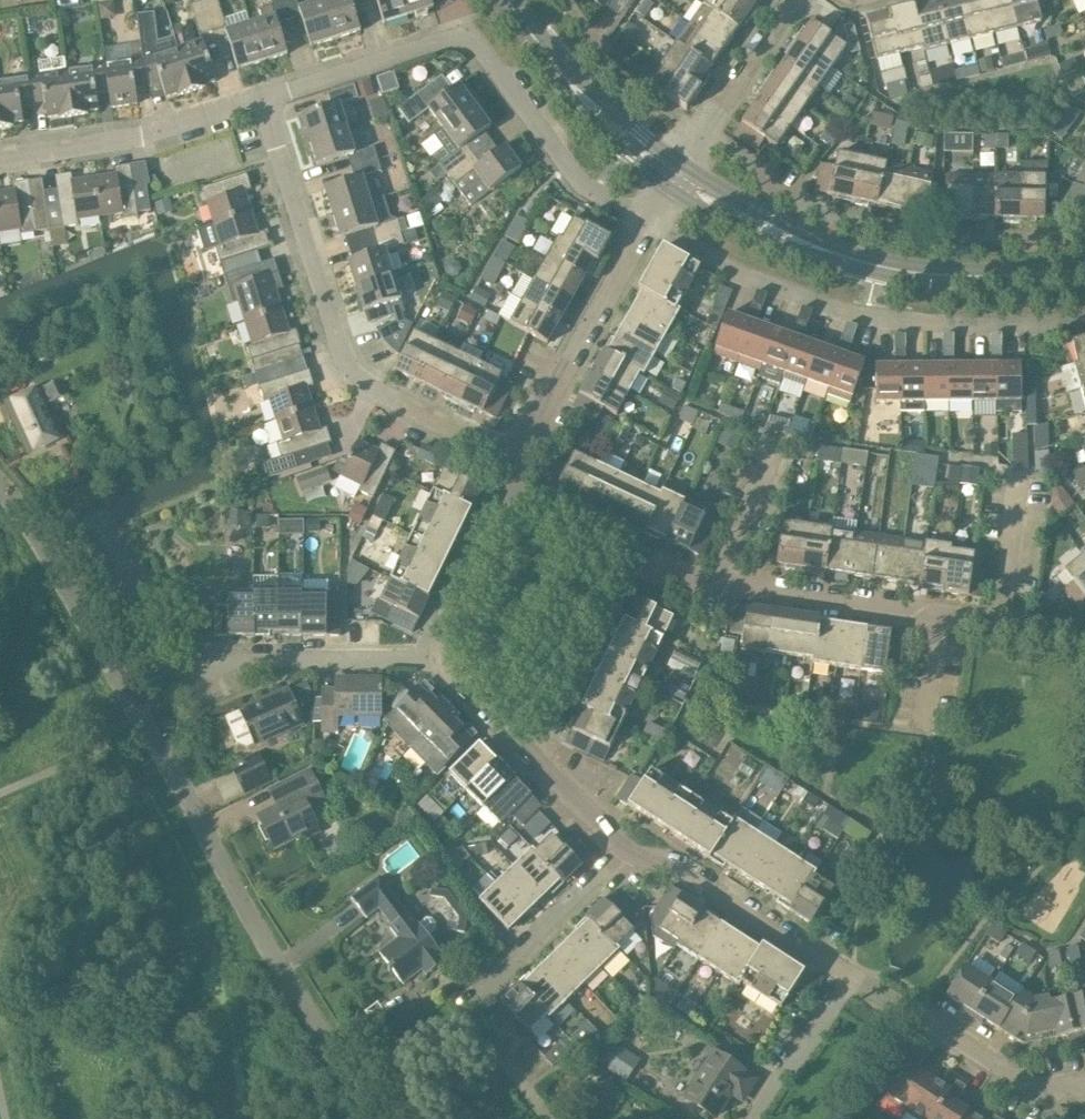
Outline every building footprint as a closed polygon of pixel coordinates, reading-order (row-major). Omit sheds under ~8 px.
[(214,31),(204,0),(190,4),(200,35),(214,31)] [(227,27),(218,0),(205,0),(204,0),(214,31),(227,27)] [(285,0),(265,0),(267,6),(254,10),(258,22),(252,24),(264,61),(289,53),(279,23),(291,19),(285,0)] [(325,1),(306,6),(304,0),(285,0),(291,19),(303,15),(312,45),(337,38),(325,1)] [(325,1),(337,38),(362,30),(352,0),(326,0),(325,1)] [(385,22),(409,14),(405,0),(378,0),(385,22)] [(409,14),(434,7),(432,0),(405,0),(409,14)] [(648,0),(644,0),(636,12),(645,18),(654,4),(648,0)] [(741,0),(707,0),(704,4),(739,28),(743,22),(747,24),(756,11),(741,0)] [(756,11),(764,0),(741,0),(756,11)] [(949,46),(972,40),(962,0),(954,0),(938,4),(949,46)] [(972,40),(995,34),(987,0),(962,0),(972,40)] [(995,34),(1019,28),(1012,0),(987,0),(995,34)] [(1019,28),(1042,22),(1039,7),(1052,4),(1051,0),(1012,0),(1019,28)] [(924,48),(923,48),(924,52),(949,46),(938,4),(931,6),(930,2),(914,6),(924,48)] [(739,28),(704,4),(690,24),(725,48),(739,28)] [(901,54),(923,48),(924,48),(914,6),(890,12),(901,54)] [(890,12),(866,18),(877,60),(901,54),(890,12)] [(641,30),(629,22),(620,34),(632,42),(641,30)] [(833,67),(847,47),(812,23),(807,30),(804,28),(795,41),(833,67)] [(264,61),(252,24),(227,31),(239,68),(264,61)] [(676,43),(712,68),(725,48),(690,24),(676,43)] [(844,26),(848,41),(857,38),(854,24),(844,26)] [(1059,24),(1044,31),(1047,40),(1063,34),(1059,24)] [(620,34),(614,44),(623,51),(630,41),(620,34)] [(203,39),(178,47),(192,91),(206,87),(205,85),(217,81),(203,39)] [(833,67),(795,41),(785,55),(788,57),(784,63),(819,87),(833,67)] [(666,65),(701,90),(711,76),(707,74),(712,68),(676,43),(662,64),(665,66),(666,65)] [(192,91),(178,47),(143,58),(149,85),(162,81),(167,97),(178,93),(178,96),(192,91)] [(74,116),(65,57),(39,61),(41,74),(29,76),(33,102),(45,100),(48,118),(59,116),(60,118),(74,116)] [(109,91),(105,64),(68,70),(66,57),(65,57),(74,116),(88,114),(88,111),(100,110),(97,93),(109,91)] [(149,85),(143,58),(105,64),(109,91),(112,108),(138,104),(136,87),(149,85)] [(767,80),(805,107),(819,87),(784,63),(780,69),(776,67),(767,80)] [(665,66),(652,86),(687,110),(701,90),(666,65),(665,66)] [(379,76),(384,93),(401,88),(396,71),(379,76)] [(920,77),(923,88),(933,86),(930,75),(920,77)] [(29,76),(0,80),(0,127),(13,125),(12,123),(24,121),(21,104),(33,102),(29,76)] [(446,128),(476,105),(481,102),(466,81),(448,94),(438,79),(399,108),(411,123),(431,108),(446,128)] [(805,107),(767,80),(758,94),(761,96),(757,102),(792,127),(805,107)] [(311,140),(348,128),(341,104),(360,98),(356,85),(329,93),(333,105),(303,115),(311,140)] [(857,102),(848,95),(842,104),(851,110),(857,102)] [(792,127),(757,102),(734,134),(757,150),(765,139),(777,147),(792,127)] [(434,154),(449,173),(474,155),(467,145),(492,126),(476,105),(446,128),(436,135),(445,147),(434,154)] [(1070,106),(1062,117),(1073,124),(1082,113),(1070,106)] [(897,120),(894,131),(907,134),(910,123),(897,120)] [(352,167),(380,159),(376,146),(356,153),(348,128),(311,140),(319,165),(349,156),(352,167)] [(915,145),(932,149),(935,137),(918,133),(915,145)] [(474,155),(449,173),(456,183),(471,205),(522,168),(506,146),(481,165),(474,155)] [(837,200),(853,203),(863,158),(839,152),(835,167),(822,164),(816,191),(838,196),(837,200)] [(863,158),(853,203),(869,207),(869,203),(877,205),(887,163),(863,158)] [(380,159),(352,167),(356,178),(326,187),(334,213),(372,201),(364,176),(383,170),(380,159)] [(1021,176),(1020,223),(1036,223),(1036,219),(1045,219),(1046,178),(1048,178),(1048,162),(1021,162),(1021,176)] [(887,163),(877,205),(901,210),(910,168),(887,163)] [(116,175),(95,179),(100,217),(122,214),(123,220),(139,217),(138,214),(151,212),(147,187),(135,189),(131,166),(115,168),(116,175)] [(910,168),(901,210),(925,216),(934,174),(910,168)] [(1069,197),(1084,206),(1084,168),(1069,197)] [(100,217),(95,179),(73,182),(72,174),(56,177),(59,200),(46,202),(50,231),(80,226),(79,220),(100,217)] [(209,203),(215,224),(253,212),(246,192),(253,189),(248,174),(198,189),(203,205),(209,203)] [(972,219),(972,176),(948,175),(947,218),(972,219)] [(996,176),(972,176),(972,219),(996,219),(996,176)] [(996,176),(996,219),(1004,219),(1004,223),(1020,223),(1021,176),(996,176)] [(46,202),(33,204),(29,181),(13,183),(14,191),(0,193),(0,232),(20,229),(21,235),(50,231),(46,202)] [(431,191),(420,199),(429,212),(440,203),(431,191)] [(379,226),(372,201),(334,213),(342,238),(372,229),(376,240),(401,232),(401,233),(408,231),(404,218),(379,226)] [(253,212),(215,224),(222,245),(216,246),(221,262),(271,246),(266,231),(259,233),(253,212)] [(506,236),(521,244),(533,221),(518,213),(506,236)] [(562,240),(599,261),(618,227),(594,213),(587,226),(574,218),(562,239),(562,240)] [(349,260),(358,286),(395,274),(387,250),(405,244),(401,233),(401,232),(376,240),(379,251),(349,260)] [(599,261),(562,240),(562,239),(559,237),(546,259),(584,280),(588,273),(591,275),(599,261)] [(656,260),(693,281),(701,267),(663,246),(656,260)] [(494,257),(489,266),(501,273),(506,263),(494,257)] [(535,280),(572,301),(584,280),(546,259),(535,280)] [(693,281),(656,260),(648,274),(685,295),(693,281)] [(246,322),(283,310),(277,289),(284,287),(279,272),(257,279),(253,266),(225,275),(234,303),(240,301),(246,322)] [(358,286),(365,311),(389,304),(393,316),(419,308),(415,295),(402,299),(395,274),(358,286)] [(685,295),(648,274),(639,290),(642,292),(643,291),(677,310),(677,309),(685,295)] [(523,301),(560,322),(572,301),(535,280),(523,301)] [(677,309),(677,310),(643,291),(642,292),(631,312),(668,333),(681,311),(677,309)] [(753,303),(763,306),(767,294),(757,291),(753,303)] [(523,301),(511,322),(548,343),(560,322),(523,301)] [(753,303),(748,315),(758,318),(763,306),(753,303)] [(798,319),(808,322),(812,310),(802,307),(798,319)] [(256,373),(267,369),(283,364),(279,351),(302,344),(297,329),(290,331),(283,310),(246,322),(253,343),(247,344),(256,373)] [(488,310),(484,320),(497,326),(502,318),(502,317),(499,316),(488,310)] [(619,333),(656,354),(668,333),(631,312),(619,333)] [(737,362),(752,322),(728,313),(714,354),(737,362)] [(798,319),(794,331),(804,335),(808,322),(798,319)] [(752,322),(737,362),(760,370),(774,330),(752,322)] [(843,335),(853,339),(858,326),(848,323),(843,335)] [(774,330),(760,370),(761,371),(759,377),(780,384),(785,372),(797,338),(774,330)] [(418,381),(436,342),(414,332),(395,370),(418,381)] [(656,354),(619,333),(615,339),(612,337),(604,352),(641,373),(641,374),(644,376),(656,354)] [(943,347),(954,347),(954,334),(943,334),(943,347)] [(991,334),(991,347),(1002,347),(1002,334),(991,334)] [(843,335),(839,347),(849,351),(853,339),(843,335)] [(895,347),(906,347),(906,335),(895,335),(895,347)] [(1079,363),(1079,364),(1084,363),(1084,337),(1073,341),(1079,363)] [(439,391),(458,353),(462,344),(449,338),(445,346),(436,342),(418,381),(439,391)] [(805,386),(819,346),(797,338),(785,372),(783,378),(805,386)] [(1044,355),(1045,343),(1033,343),(1033,355),(1044,355)] [(808,380),(830,388),(842,354),(819,346),(805,386),(806,386),(808,380)] [(895,347),(895,360),(906,360),(906,347),(895,347)] [(954,360),(954,347),(943,347),(943,360),(954,360)] [(1002,347),(991,347),(991,360),(1002,359),(1002,347)] [(629,393),(641,374),(641,373),(604,352),(592,372),(629,393)] [(459,405),(480,363),(458,353),(439,391),(446,395),(445,398),(459,405)] [(842,354),(830,388),(831,388),(828,394),(851,402),(865,362),(842,354)] [(459,405),(474,413),(476,409),(496,419),(508,393),(496,387),(502,374),(480,363),(459,405)] [(1079,364),(1079,363),(1075,364),(1081,389),(1084,388),(1084,363),(1079,364)] [(901,366),(901,402),(925,402),(925,365),(901,366)] [(925,365),(925,402),(949,401),(949,365),(925,365)] [(949,365),(949,401),(973,401),(973,365),(949,365)] [(973,365),(973,401),(997,401),(997,365),(973,365)] [(997,365),(997,401),(1022,401),(1021,365),(997,365)] [(901,366),(876,366),(876,402),(901,402),(901,366)] [(277,420),(314,408),(308,387),(315,385),(310,369),(271,382),(267,369),(256,373),(265,401),(271,399),(277,420)] [(629,393),(592,372),(573,406),(598,420),(604,408),(617,415),(629,393)] [(1027,400),(1041,399),(1041,376),(1034,376),(1027,376),(1027,400)] [(5,404),(29,454),(65,437),(50,404),(67,396),(60,380),(43,388),(42,387),(5,404)] [(1028,416),(1041,416),(1041,399),(1027,400),(1028,416)] [(314,408),(277,420),(284,440),(278,442),(283,458),(333,442),(328,426),(321,429),(314,408)] [(1034,451),(1036,450),(1049,447),(1048,424),(1035,427),(1033,427),(1034,451)] [(716,442),(736,451),(743,435),(724,426),(716,442)] [(1016,466),(1030,466),(1028,431),(1014,432),(1016,466)] [(638,435),(633,445),(641,448),(645,439),(638,435)] [(359,440),(342,476),(362,485),(359,491),(374,498),(397,451),(382,444),(379,450),(359,440)] [(986,458),(986,456),(985,442),(974,442),(974,455),(974,456),(986,458)] [(435,465),(440,453),(424,445),(418,457),(435,465)] [(868,463),(869,450),(820,445),(819,458),(868,463)] [(1049,451),(1036,452),(1035,452),(1036,470),(1037,470),(1050,470),(1049,451)] [(579,503),(597,464),(575,453),(568,467),(556,461),(544,486),(579,503)] [(914,465),(937,468),(939,457),(915,454),(914,465)] [(472,511),(489,476),(463,464),(457,477),(444,470),(433,493),(472,511)] [(619,474),(597,464),(579,503),(601,513),(619,474)] [(952,464),(950,488),(974,490),(976,467),(952,464)] [(302,489),(333,481),(329,465),(298,473),(302,489)] [(1073,473),(1079,490),(1084,487),(1084,469),(1073,473)] [(619,474),(601,513),(622,523),(641,484),(619,474)] [(641,484),(622,523),(644,534),(664,491),(663,491),(661,494),(641,484)] [(664,491),(644,534),(659,541),(660,537),(667,540),(686,501),(664,491)] [(472,511),(433,493),(425,510),(463,528),(472,511)] [(383,496),(373,516),(385,522),(395,502),(383,496)] [(686,501),(667,540),(702,557),(714,531),(702,526),(708,512),(686,501)] [(463,528),(425,510),(419,523),(457,541),(463,528)] [(231,524),(244,525),(245,512),(231,511),(231,524)] [(268,527),(268,516),(255,516),(255,527),(268,527)] [(832,529),(825,571),(849,575),(855,532),(857,521),(833,518),(832,529)] [(289,532),(289,520),(279,521),(279,532),(289,532)] [(808,525),(783,522),(777,564),(786,566),(785,570),(801,572),(808,525)] [(406,549),(444,567),(457,541),(419,523),(406,549)] [(808,525),(801,572),(818,574),(818,570),(825,571),(832,529),(808,525)] [(368,527),(363,537),(373,542),(378,531),(368,527)] [(855,532),(849,575),(873,578),(879,536),(855,532)] [(879,536),(873,578),(897,582),(903,539),(879,536)] [(903,539),(897,582),(921,585),(927,543),(903,539)] [(927,543),(921,585),(929,586),(928,590),(945,592),(951,550),(952,550),(952,546),(927,543)] [(444,567),(406,549),(400,562),(438,580),(444,567)] [(951,550),(945,592),(982,598),(986,570),(973,568),(975,554),(952,550),(951,550)] [(1065,571),(1074,582),(1063,590),(1081,612),(1084,609),(1084,557),(1084,555),(1083,556),(1065,571)] [(391,579),(430,598),(438,580),(400,562),(391,579)] [(430,598),(391,579),(380,601),(394,608),(388,620),(413,632),(430,598)] [(625,621),(644,630),(663,639),(674,618),(661,611),(667,599),(641,587),(625,621)] [(253,593),(254,593),(254,636),(271,636),(271,632),(278,632),(278,589),(253,589),(253,593)] [(278,589),(278,632),(286,632),(286,636),(302,636),(302,593),(304,593),(304,589),(278,589)] [(215,636),(254,636),(254,593),(253,593),(229,593),(229,595),(216,595),(215,636)] [(341,593),(304,593),(302,593),(302,636),(341,636),(341,593)] [(767,653),(773,610),(735,605),(731,633),(744,634),(742,649),(767,653)] [(773,610),(767,653),(791,656),(797,614),(773,610)] [(814,663),(820,617),(797,614),(791,656),(813,659),(812,663),(814,663)] [(837,667),(843,624),(836,623),(837,619),(820,617),(814,663),(837,667)] [(604,664),(623,674),(642,683),(663,639),(644,630),(625,621),(604,664)] [(867,628),(843,624),(837,667),(861,670),(867,628)] [(867,628),(861,670),(886,674),(888,659),(901,661),(905,633),(867,628)] [(720,656),(732,658),(735,641),(721,638),(720,643),(722,644),(720,656)] [(604,664),(583,708),(621,727),(642,683),(623,674),(604,664)] [(337,688),(323,688),(322,730),(338,730),(338,716),(381,716),(381,678),(337,678),(337,688)] [(663,681),(658,690),(667,695),(668,694),(672,685),(663,681)] [(395,710),(411,694),(404,687),(394,696),(392,707),(395,710)] [(678,688),(674,697),(683,701),(688,692),(679,688),(678,688)] [(245,709),(259,742),(302,723),(288,690),(245,709)] [(390,726),(411,747),(423,735),(451,708),(442,698),(438,702),(430,694),(420,704),(411,694),(395,710),(390,715),(390,726)] [(838,718),(852,720),(854,709),(840,707),(838,718)] [(451,708),(423,735),(411,747),(438,776),(446,768),(444,767),(473,738),(456,721),(460,717),(451,708)] [(621,727),(583,708),(566,742),(604,761),(621,727)] [(450,773),(467,791),(478,779),(500,758),(489,746),(486,749),(480,743),(450,773)] [(257,756),(234,768),(246,791),(269,779),(257,756)] [(500,758),(478,779),(467,791),(484,808),(514,778),(509,772),(512,770),(500,758)] [(775,792),(784,776),(769,766),(759,782),(775,792)] [(258,816),(275,849),(300,836),(302,840),(320,831),(306,803),(322,795),(310,770),(266,792),(274,808),(258,816)] [(661,801),(673,783),(652,770),(644,782),(632,775),(617,798),(649,819),(661,801)] [(514,778),(484,808),(501,825),(512,815),(521,825),(541,805),(514,778)] [(669,832),(690,845),(713,809),(673,783),(661,801),(649,819),(669,832)] [(804,800),(808,793),(799,787),(794,793),(804,800)] [(810,795),(805,803),(814,809),(819,801),(810,795)] [(428,796),(419,805),(435,822),(445,812),(428,796)] [(830,806),(825,814),(845,828),(851,819),(830,806)] [(713,809),(690,845),(710,859),(733,823),(732,822),(713,809)] [(523,828),(534,840),(551,824),(540,812),(523,828)] [(732,822),(733,823),(710,859),(724,868),(726,864),(732,868),(756,832),(735,819),(732,822)] [(845,828),(843,831),(858,841),(861,838),(866,842),(872,833),(851,819),(845,828)] [(500,839),(508,847),(518,838),(510,829),(500,839)] [(756,832),(732,868),(753,881),(776,846),(756,832)] [(552,835),(536,852),(535,853),(564,883),(592,857),(573,837),(563,846),(552,835)] [(776,846),(753,881),(773,894),(796,859),(776,846)] [(553,895),(564,883),(535,853),(536,852),(533,849),(515,867),(544,897),(550,892),(553,895)] [(796,859),(773,894),(779,899),(777,902),(791,911),(814,875),(815,876),(817,872),(796,859)] [(544,897),(515,867),(497,883),(527,914),(544,897)] [(814,875),(791,911),(812,924),(835,888),(815,876),(814,875)] [(380,877),(352,898),(367,918),(395,897),(380,877)] [(527,914),(497,883),(480,901),(509,931),(527,914)] [(703,911),(705,908),(671,886),(656,909),(668,917),(660,929),(679,942),(680,943),(701,910),(703,911)] [(448,891),(432,889),(430,907),(439,908),(448,921),(447,930),(465,932),(467,916),(448,891)] [(586,919),(589,921),(590,921),(620,951),(620,950),(618,947),(641,925),(640,920),(632,912),(634,911),(615,891),(586,919)] [(705,908),(703,911),(701,910),(680,943),(679,942),(677,945),(699,959),(722,924),(715,919),(717,916),(705,908)] [(398,939),(380,953),(390,967),(388,969),(391,973),(393,971),(404,985),(429,966),(433,971),(446,961),(427,936),(436,929),(436,925),(432,919),(427,918),(419,924),(410,913),(408,914),(408,915),(390,928),(398,939)] [(602,968),(620,951),(590,921),(589,921),(586,919),(575,929),(578,932),(572,937),(602,968)] [(722,924),(699,959),(719,972),(742,937),(722,924)] [(987,934),(1000,943),(1005,934),(992,925),(987,934)] [(602,968),(572,937),(555,954),(585,985),(602,968)] [(762,950),(761,949),(742,937),(719,972),(740,986),(742,983),(741,982),(753,964),(762,950)] [(1022,944),(1017,953),(1030,962),(1035,953),(1022,944)] [(761,949),(762,950),(753,964),(741,982),(742,983),(761,995),(773,977),(784,959),(763,945),(761,949)] [(1081,961),(1078,946),(1067,948),(1071,963),(1081,961)] [(1051,967),(1062,965),(1059,950),(1048,952),(1051,967)] [(538,971),(568,1001),(585,985),(555,954),(538,971)] [(784,959),(773,977),(761,995),(782,1008),(790,996),(801,1004),(817,980),(784,959)] [(971,1016),(992,983),(966,966),(947,995),(962,1005),(960,1009),(965,1012),(971,1016)] [(568,1001),(538,971),(533,976),(530,973),(518,984),(548,1015),(547,1016),(550,1019),(568,1001)] [(656,979),(655,980),(655,983),(657,996),(671,1005),(671,1004),(678,993),(656,979)] [(999,1029),(1011,1011),(1023,992),(1022,992),(1018,999),(992,983),(971,1016),(982,1023),(985,1019),(999,1029)] [(530,1033),(547,1016),(548,1015),(518,984),(490,1011),(510,1031),(520,1022),(530,1033)] [(1035,1000),(1023,992),(1011,1011),(999,1029),(1024,1045),(1028,1044),(1033,1036),(1055,1031),(1052,1014),(1048,997),(1035,1000)] [(1082,1041),(1084,1040),(1084,996),(1073,998),(1082,1041)] [(1052,1014),(1055,1031),(1057,1037),(1067,1035),(1069,1043),(1082,1041),(1073,998),(1051,1003),(1049,997),(1048,997),(1052,1014)] [(588,1021),(570,1039),(579,1047),(599,1033),(588,1021)] [(600,1061),(628,1080),(642,1059),(614,1040),(600,1061)] [(907,1112),(930,1076),(918,1068),(927,1055),(917,1049),(885,1098),(907,1112)] [(686,1098),(716,1117),(736,1086),(747,1093),(756,1079),(715,1053),(686,1098)] [(917,1118),(932,1118),(960,1076),(951,1070),(942,1084),(930,1076),(907,1112),(917,1118)] [(968,1111),(956,1103),(969,1082),(960,1076),(932,1118),(963,1118),(968,1111)] [(998,1111),(989,1105),(980,1118),(968,1111),(963,1118),(993,1118),(998,1111)] [(1007,1117),(998,1111),(993,1118),(1006,1118),(1007,1117)]
